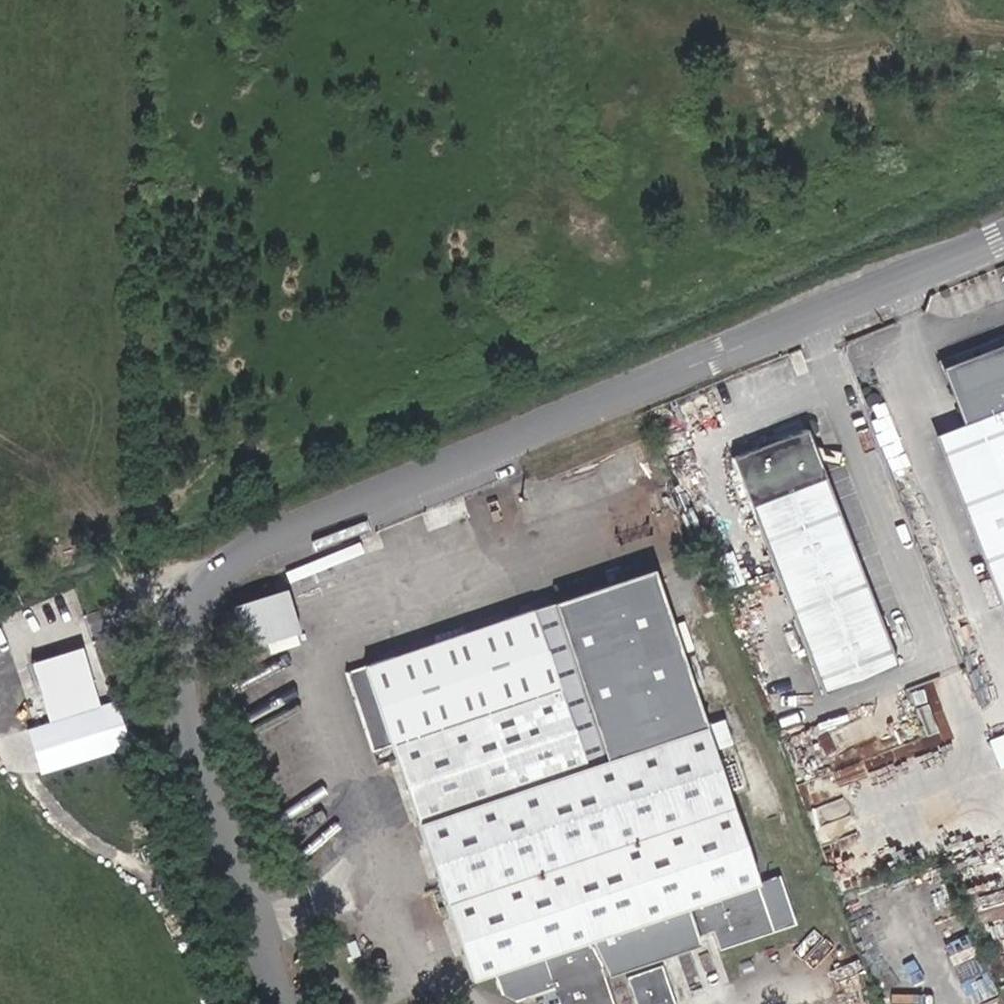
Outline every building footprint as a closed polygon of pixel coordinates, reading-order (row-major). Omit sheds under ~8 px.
[(1002,338),(934,364),(956,420),(927,431),(991,600),(992,600),(1003,595),(1003,342),(1002,338)] [(878,661),(788,425),(713,454),(803,690),(878,661)] [(765,846),(739,857),(618,547),(516,587),(575,740),(556,747),(496,595),(315,665),(344,742),(366,734),(455,969),(535,937),(537,945),(480,968),(483,983),(499,991),(517,984),(524,999),(532,997),(535,1003),(615,1003),(593,946),(704,902),(712,925),(783,894),(765,846)] [(275,590),(222,611),(239,655),(292,634),(275,590)] [(992,600),(1003,631),(1003,595),(992,600)] [(21,665),(35,700),(84,683),(72,648),(21,665)] [(90,700),(84,683),(35,700),(42,718),(90,700)]
